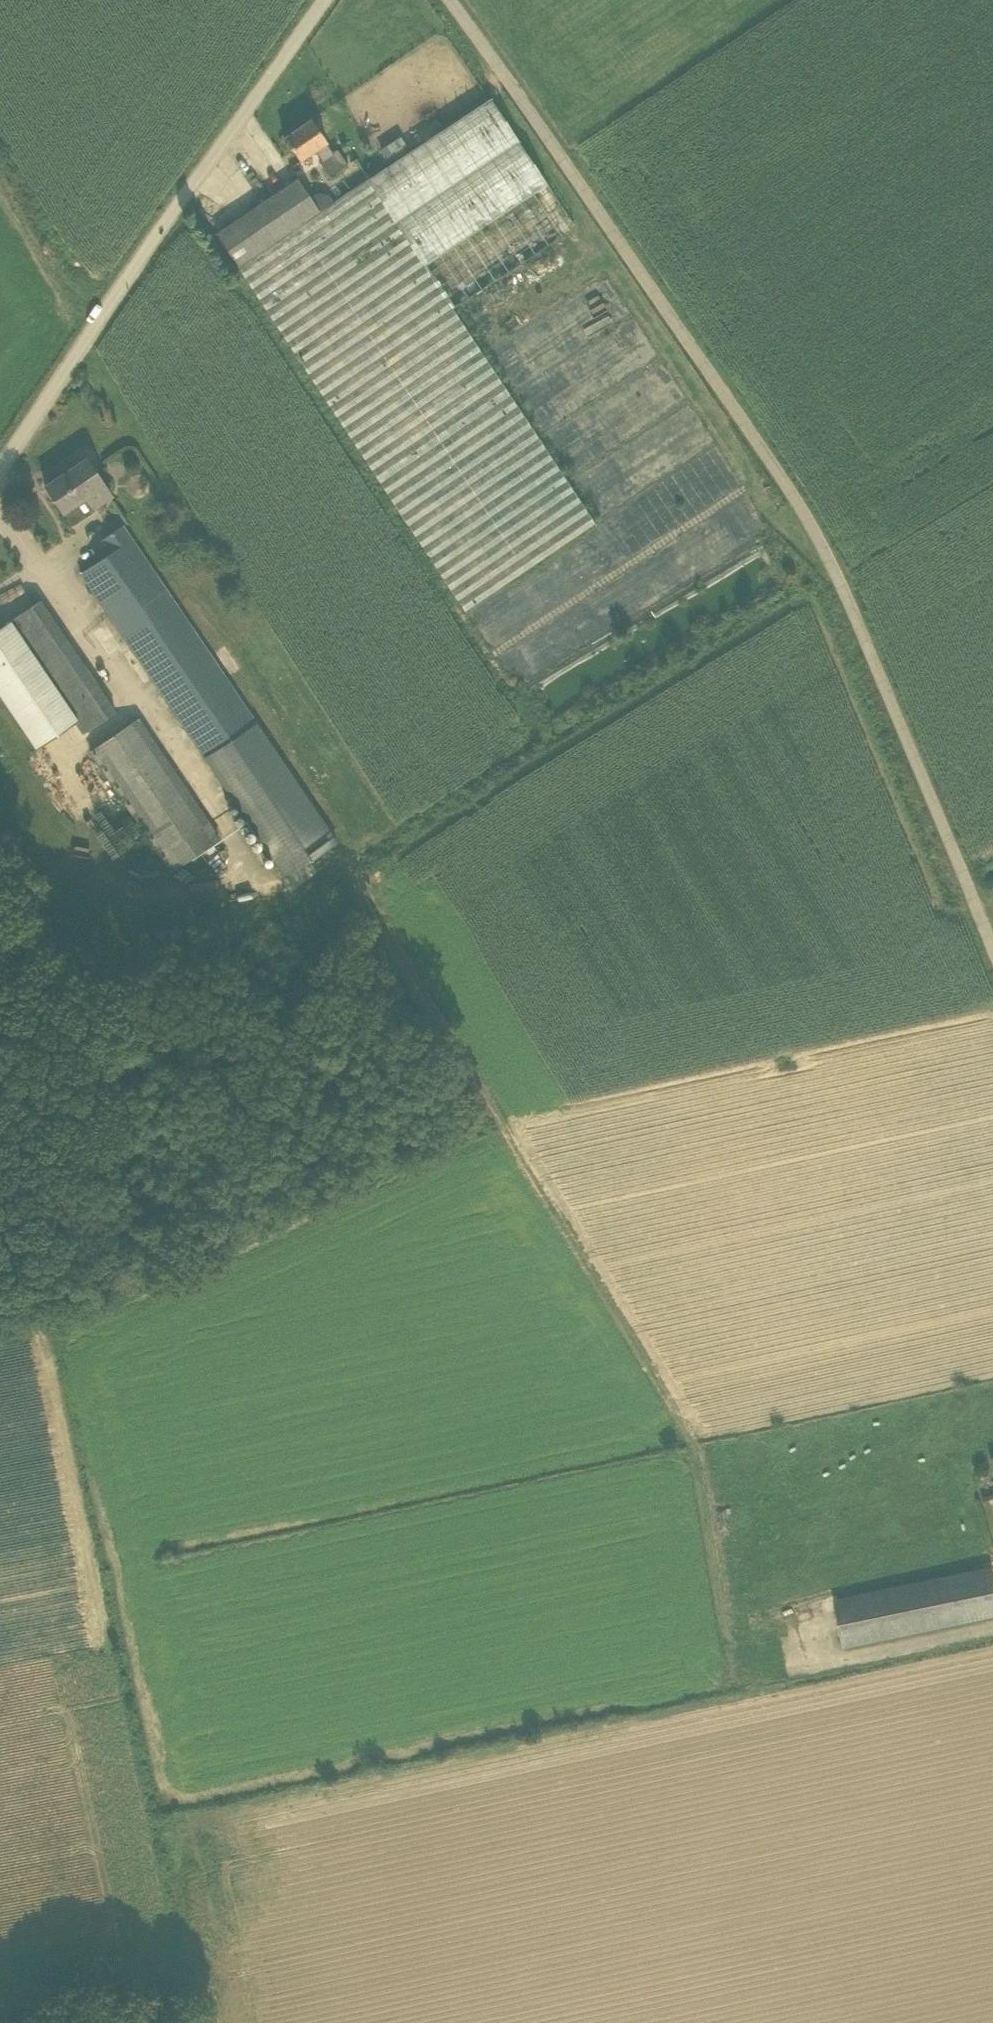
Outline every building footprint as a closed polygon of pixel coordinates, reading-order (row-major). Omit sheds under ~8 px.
[(491,98),(367,179),(453,308),(576,226),(548,184),(491,98)] [(329,176),(347,164),(337,149),(333,152),(327,142),(311,118),(284,137),(300,160),(315,150),(322,160),(319,161),(329,176)] [(396,143),(376,156),(383,166),(403,153),(396,143)] [(298,178),(216,233),(237,265),(319,210),(298,178)] [(367,179),(319,210),(237,265),(465,611),(595,523),(453,308),(367,179)] [(86,457),(45,485),(63,512),(86,496),(93,508),(112,495),(86,457)] [(101,539),(110,552),(80,572),(189,732),(289,876),(340,843),(122,524),(101,539)] [(40,599),(0,627),(0,694),(37,748),(79,718),(88,730),(116,711),(40,599)] [(138,717),(89,751),(171,872),(220,838),(138,717)] [(992,1614),(992,1567),(834,1600),(844,1645),(992,1614)]
